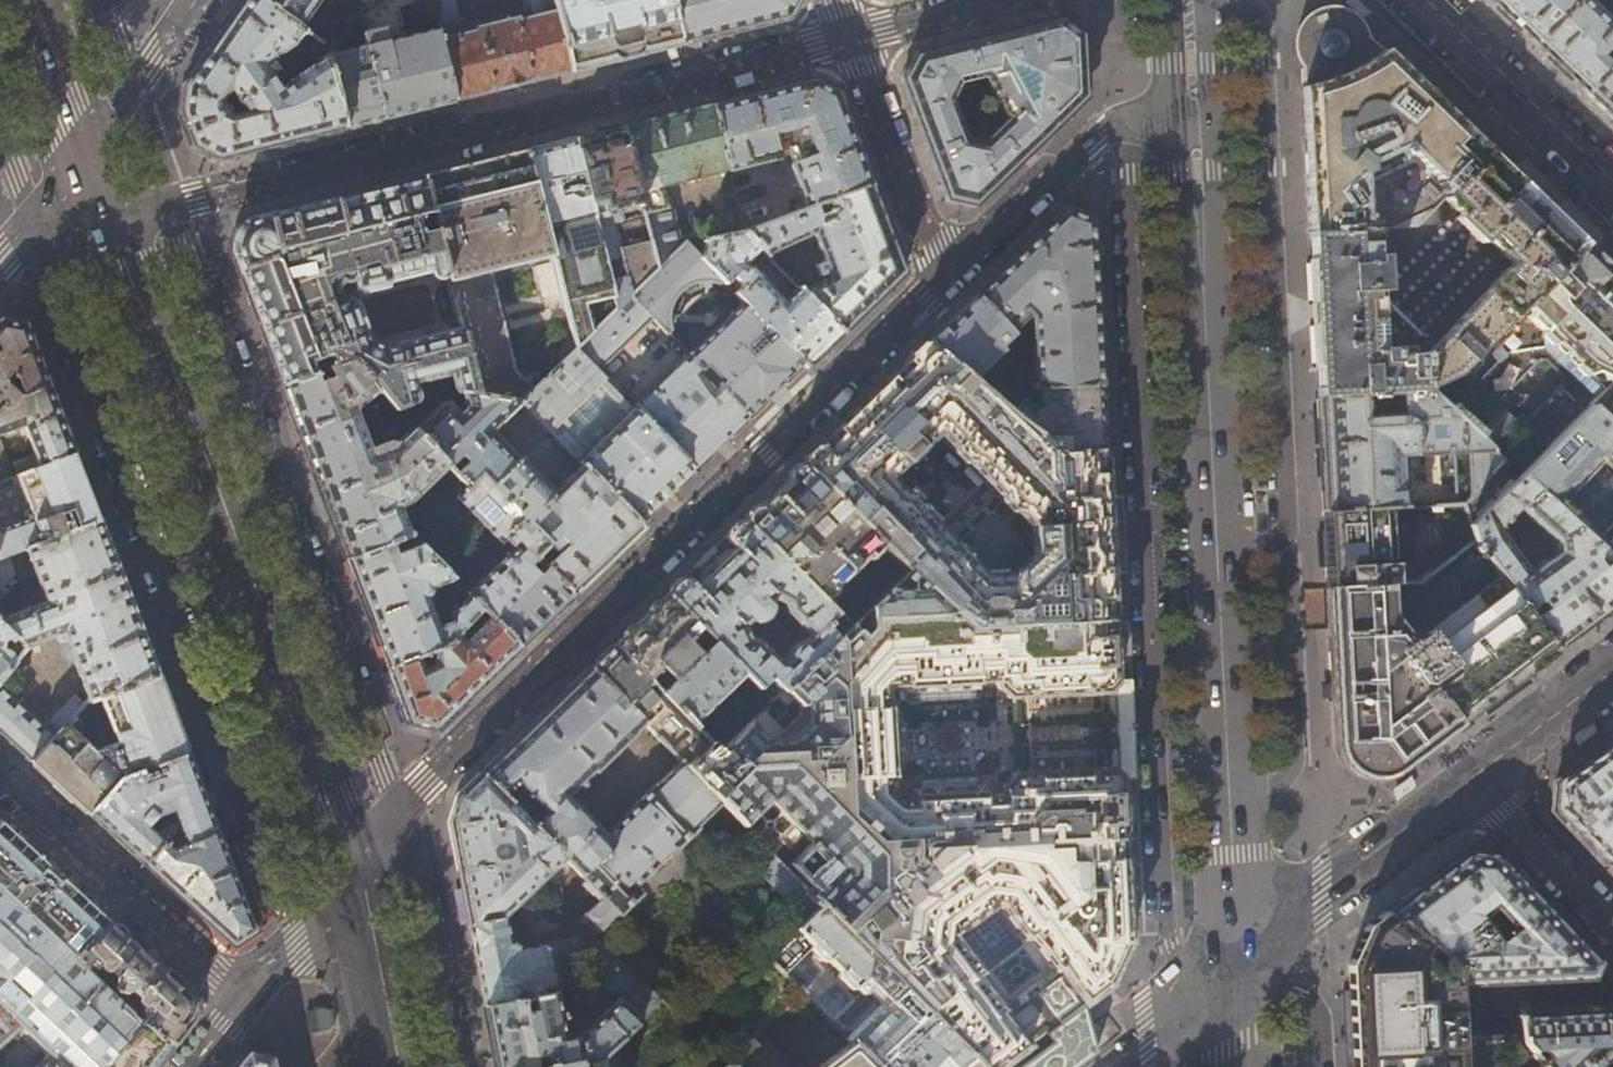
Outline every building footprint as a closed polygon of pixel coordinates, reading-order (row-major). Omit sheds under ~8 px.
[(299,28),(259,0),(243,0),(216,38),(183,86),(179,114),(185,131),(270,75),(270,74),(278,68),(274,61),(265,67),(263,65),(289,47),(304,32),(313,47),(321,42),(304,31),(299,28)] [(299,28),(319,0),(259,0),(299,28)] [(357,14),(366,48),(382,119),(400,115),(439,105),(454,102),(437,31),(403,39),(394,0),(375,0),(357,14)] [(437,31),(454,102),(474,96),(537,81),(569,73),(552,0),(531,0),(536,19),(519,23),(517,17),(514,18),(515,20),(480,28),(479,26),(478,27),(474,8),(466,2),(453,5),(451,0),(429,0),(437,31)] [(569,73),(623,59),(680,45),(668,0),(552,0),(569,73)] [(680,45),(734,32),(785,19),(796,0),(668,0),(680,45)] [(1510,21),(1520,31),(1533,44),(1574,0),(1488,0),(1510,21)] [(1609,21),(1587,0),(1574,0),(1533,44),(1546,56),(1559,69),(1584,93),(1612,63),(1612,17),(1609,21)] [(1442,198),(1488,151),(1445,110),(1393,59),(1383,50),(1375,55),(1362,45),(1361,36),(1358,28),(1352,20),(1343,13),(1328,11),(1318,13),(1312,17),(1306,22),(1300,33),(1299,44),(1301,55),(1305,62),(1309,65),(1310,87),(1301,89),(1303,122),(1308,233),(1373,228),(1415,227),(1442,198)] [(990,36),(913,55),(900,79),(917,126),(945,200),(972,206),(1016,164),(1084,98),(1082,68),(1081,35),(1058,19),(990,36)] [(329,37),(323,42),(342,129),(360,125),(382,119),(366,48),(333,55),(329,37)] [(322,43),(321,42),(313,47),(309,50),(317,61),(279,87),(270,75),(185,131),(186,134),(191,148),(216,161),(276,146),(342,129),(323,42),(322,43)] [(1612,121),(1612,63),(1584,93),(1605,113),(1612,121)] [(711,105),(726,171),(726,172),(727,172),(730,179),(740,176),(734,170),(776,160),(790,166),(784,169),(790,184),(796,182),(806,208),(870,185),(850,131),(836,93),(812,80),(774,89),(711,105)] [(654,119),(621,127),(642,210),(650,243),(657,270),(681,246),(666,186),(726,171),(711,105),(654,119)] [(593,134),(573,139),(593,220),(606,216),(609,215),(609,217),(635,210),(636,211),(642,210),(621,127),(593,134)] [(548,145),(525,151),(551,257),(574,349),(591,334),(584,306),(613,298),(608,281),(593,220),(573,139),(548,145)] [(450,170),(421,177),(431,213),(435,230),(446,276),(461,331),(476,395),(520,402),(531,391),(512,371),(488,273),(551,257),(525,151),(503,157),(450,170)] [(1513,175),(1488,151),(1442,198),(1415,227),(1373,228),(1308,233),(1310,265),(1313,317),(1317,398),(1428,393),(1446,410),(1470,385),(1461,376),(1517,318),(1539,294),(1586,245),(1542,203),(1513,175)] [(416,217),(431,213),(421,177),(323,201),(252,218),(245,221),(242,223),(239,227),(236,230),(232,237),(231,241),(231,243),(230,250),(232,257),(241,281),(281,385),(346,361),(348,363),(351,364),(352,365),(353,365),(354,364),(356,364),(377,389),(395,410),(409,404),(410,404),(412,403),(414,400),(415,396),(412,384),(429,379),(430,381),(433,382),(434,383),(439,382),(442,381),(444,379),(445,378),(446,375),(449,375),(453,385),(453,387),(454,389),(456,391),(458,391),(476,395),(461,331),(439,335),(420,339),(420,340),(397,346),(398,348),(378,353),(356,306),(355,307),(353,305),(351,304),(349,303),(348,302),(347,302),(337,306),(338,303),(337,298),(336,297),(335,295),(333,293),(340,281),(343,281),(348,281),(350,280),(352,278),(355,288),(357,288),(357,289),(357,290),(359,291),(361,291),(361,292),(385,287),(385,285),(386,285),(388,284),(388,281),(431,271),(432,274),(434,276),(435,277),(439,278),(440,278),(443,278),(446,277),(446,276),(435,230),(421,234),(416,217)] [(742,208),(747,229),(785,215),(779,200),(780,199),(779,197),(755,184),(742,208)] [(870,185),(806,208),(785,215),(747,229),(743,231),(760,250),(765,255),(812,234),(822,263),(813,265),(817,276),(826,273),(828,277),(800,292),(841,334),(871,304),(903,273),(888,232),(870,185)] [(926,342),(964,377),(1006,335),(1008,333),(1008,332),(1008,328),(1005,325),(1021,309),(1030,318),(1033,389),(1018,402),(1017,401),(1013,402),(1004,411),(1062,453),(1102,450),(1100,414),(1095,330),(1090,221),(1088,220),(1062,210),(1026,244),(926,342)] [(746,264),(760,250),(743,231),(705,239),(700,259),(721,281),(724,284),(731,277),(735,282),(732,285),(737,290),(734,294),(743,303),(801,363),(805,368),(806,367),(819,355),(830,344),(841,334),(800,292),(796,289),(782,302),(750,266),(746,264)] [(630,296),(657,270),(650,243),(639,246),(637,241),(627,243),(628,249),(619,251),(619,248),(617,248),(624,277),(608,281),(613,298),(616,310),(630,296)] [(685,244),(681,246),(657,270),(630,296),(651,319),(666,334),(670,331),(669,327),(668,319),(668,315),(669,309),(670,305),(672,301),(677,295),(680,292),(686,287),(691,285),(695,283),(700,282),(702,282),(710,282),(718,284),(721,281),(700,259),(685,244)] [(1586,245),(1539,294),(1545,299),(1550,294),(1569,313),(1567,316),(1567,319),(1580,331),(1577,334),(1583,340),(1587,337),(1589,339),(1592,336),(1611,355),(1607,360),(1600,366),(1595,366),(1579,381),(1570,373),(1571,372),(1567,368),(1567,369),(1555,358),(1556,357),(1555,356),(1554,356),(1552,355),(1537,340),(1537,339),(1517,318),(1461,376),(1470,385),(1446,410),(1502,461),(1461,505),(1468,526),(1519,476),(1589,407),(1612,384),(1612,271),(1586,245)] [(630,296),(616,310),(591,334),(574,349),(597,372),(651,319),(630,296)] [(724,321),(688,357),(745,416),(767,395),(801,363),(743,303),(729,316),(725,311),(719,317),(724,321)] [(75,454),(42,367),(25,322),(0,318),(0,435),(6,438),(16,434),(19,429),(22,436),(27,434),(35,458),(30,457),(8,465),(0,445),(0,482),(75,454)] [(879,542),(888,552),(906,570),(883,593),(927,590),(971,629),(1111,621),(1107,543),(1102,450),(1062,453),(1004,411),(964,377),(926,342),(865,400),(801,463),(836,499),(879,542)] [(810,371),(834,348),(830,344),(819,355),(806,367),(810,371)] [(604,380),(597,372),(574,349),(531,391),(520,402),(520,403),(549,433),(604,380)] [(688,357),(633,410),(691,469),(712,449),(745,416),(688,357)] [(345,415),(377,389),(356,364),(354,364),(353,365),(352,365),(351,364),(348,363),(346,361),(281,385),(314,474),(346,559),(392,543),(405,538),(409,537),(408,534),(409,533),(400,510),(407,506),(447,467),(410,428),(386,450),(359,460),(358,457),(349,460),(334,418),(345,415)] [(1589,407),(1612,429),(1612,384),(1589,407)] [(584,406),(607,429),(627,410),(604,387),(584,406)] [(547,545),(548,546),(549,546),(553,550),(560,543),(562,545),(553,553),(554,555),(543,566),(572,595),(606,561),(641,527),(636,523),(580,464),(552,491),(518,456),(515,459),(490,432),(520,403),(520,402),(476,395),(458,391),(456,391),(446,390),(412,403),(410,404),(409,404),(395,410),(410,428),(447,467),(461,482),(466,488),(478,476),(488,485),(547,545)] [(1502,461),(1446,410),(1428,393),(1317,398),(1320,453),(1323,512),(1403,508),(1401,457),(1452,455),(1454,504),(1461,505),(1502,461)] [(1589,407),(1519,476),(1554,509),(1599,461),(1601,463),(1600,464),(1612,476),(1612,429),(1589,407)] [(579,463),(580,464),(636,523),(670,490),(691,469),(633,410),(579,463)] [(561,435),(581,455),(601,436),(581,416),(561,435)] [(75,454),(0,482),(0,558),(100,521),(87,486),(75,454)] [(822,513),(836,499),(801,463),(785,479),(757,506),(742,520),(778,556),(790,544),(799,553),(787,565),(820,599),(823,597),(829,600),(837,591),(835,584),(864,556),(871,558),(879,551),(877,545),(879,542),(846,509),(831,522),(822,513)] [(543,566),(535,558),(547,545),(488,485),(478,476),(466,488),(461,482),(455,489),(459,493),(459,494),(513,549),(467,595),(469,597),(480,609),(489,618),(518,647),(543,623),(572,595),(543,566)] [(1531,617),(1554,648),(1595,617),(1612,604),(1612,562),(1591,542),(1554,509),(1519,476),(1468,526),(1472,540),(1525,609),(1533,602),(1538,602),(1543,608),(1531,617)] [(1468,526),(1461,505),(1454,504),(1403,508),(1323,512),(1325,549),(1327,587),(1416,583),(1472,540),(1468,526)] [(1591,542),(1612,562),(1612,518),(1591,542)] [(684,577),(666,594),(745,674),(760,688),(771,677),(784,690),(785,689),(837,639),(824,626),(836,615),(820,599),(787,565),(778,556),(742,520),(724,538),(727,539),(732,545),(732,550),(730,552),(729,552),(728,553),(727,552),(721,558),(714,551),(715,550),(713,548),(705,556),(695,566),(697,568),(698,567),(705,574),(698,581),(699,581),(698,582),(699,583),(696,586),(692,585),(686,579),(684,577)] [(157,674),(143,634),(117,567),(100,521),(0,558),(0,601),(17,581),(35,574),(46,602),(9,617),(0,608),(0,624),(15,638),(26,648),(27,648),(62,633),(88,701),(102,696),(157,674)] [(452,580),(409,537),(405,538),(409,547),(396,552),(392,543),(346,559),(370,624),(387,668),(445,646),(460,630),(480,609),(469,597),(451,615),(450,623),(437,628),(425,597),(427,596),(429,593),(430,590),(430,588),(452,580)] [(1525,609),(1472,540),(1416,583),(1327,587),(1332,667),(1336,742),(1338,747),(1339,752),(1341,757),(1342,760),(1344,764),(1347,767),(1348,769),(1350,771),(1353,774),(1356,775),(1357,776),(1362,777),(1367,778),(1371,778),(1375,778),(1378,777),(1385,775),(1386,774),(1390,772),(1476,707),(1554,648),(1531,617),(1525,609)] [(743,824),(771,798),(840,870),(813,895),(821,905),(847,931),(861,918),(892,888),(904,878),(936,847),(1122,838),(1119,777),(1120,777),(1118,726),(1115,682),(1114,682),(1111,621),(971,629),(927,590),(883,593),(870,606),(871,628),(862,636),(851,625),(837,639),(785,689),(799,704),(801,716),(777,738),(768,737),(752,721),(719,754),(692,726),(613,646),(601,657),(589,669),(645,725),(681,762),(722,803),(743,824)] [(642,617),(613,646),(692,726),(745,674),(666,594),(642,617)] [(469,639),(460,630),(445,646),(387,668),(399,700),(407,722),(434,728),(476,688),(504,660),(518,647),(489,618),(469,639)] [(14,663),(12,661),(12,657),(10,653),(7,651),(2,650),(2,643),(6,639),(10,643),(15,638),(0,624),(0,680),(14,663)] [(619,916),(641,895),(634,887),(676,848),(677,849),(698,829),(696,828),(722,803),(681,762),(657,786),(656,785),(635,805),(636,807),(605,836),(568,798),(594,773),(596,775),(635,736),(634,735),(645,725),(589,669),(557,700),(481,774),(509,804),(522,791),(545,815),(532,827),(562,858),(561,858),(581,878),(582,878),(602,899),(575,924),(593,940),(619,915),(619,916)] [(174,717),(157,674),(102,696),(119,744),(95,753),(65,724),(31,761),(63,790),(88,814),(119,780),(187,753),(174,717)] [(0,733),(31,761),(65,724),(82,706),(74,698),(44,730),(0,689),(0,733)] [(1608,743),(1554,784),(1552,811),(1576,836),(1605,866),(1612,859),(1612,739),(1608,743)] [(203,795),(187,753),(119,780),(88,814),(89,814),(117,840),(143,864),(164,842),(152,831),(176,822),(181,835),(183,834),(187,844),(217,831),(203,795)] [(532,827),(509,804),(481,774),(457,797),(449,822),(460,879),(469,924),(499,918),(502,916),(561,858),(562,858),(532,827)] [(88,903),(33,852),(0,822),(0,891),(74,961),(110,923),(88,903)] [(181,835),(164,842),(143,864),(178,896),(233,946),(254,931),(252,924),(236,882),(232,872),(217,831),(187,844),(183,834),(181,835)] [(861,918),(868,929),(868,938),(860,945),(979,1066),(1000,1066),(1018,1054),(1071,1013),(1110,983),(1128,945),(1125,887),(1122,838),(936,847),(904,878),(918,895),(907,905),(892,888),(861,918)] [(1465,852),(1424,882),(1384,913),(1456,968),(1455,984),(1459,986),(1590,979),(1596,964),(1535,900),(1492,854),(1465,852)] [(21,1027),(46,1054),(58,1066),(150,1066),(154,1061),(166,1047),(132,1015),(89,975),(74,961),(0,891),(0,1008),(21,1027)] [(766,957),(795,987),(823,961),(826,960),(828,959),(845,978),(843,979),(843,982),(850,990),(854,989),(856,988),(870,1003),(839,1032),(850,1043),(873,1066),(979,1066),(860,945),(847,931),(821,905),(766,957)] [(1459,986),(1455,984),(1456,968),(1384,913),(1382,914),(1384,916),(1357,952),(1358,972),(1347,973),(1349,999),(1351,1051),(1359,1051),(1360,1066),(1544,1066),(1520,1042),(1520,1015),(1460,1018),(1459,986)] [(499,918),(469,924),(477,965),(485,1007),(543,996),(542,991),(555,988),(551,969),(569,965),(564,940),(520,949),(520,948),(511,943),(510,944),(505,918),(502,916),(499,918)] [(110,923),(74,961),(89,975),(101,962),(116,976),(116,980),(117,985),(115,987),(119,991),(121,989),(126,991),(132,990),(146,1004),(141,1011),(139,1008),(132,1015),(166,1047),(180,1030),(188,1019),(191,1014),(192,1011),(192,1005),(191,1002),(190,997),(184,991),(162,971),(139,949),(110,923)] [(660,1000),(595,942),(578,965),(607,993),(616,984),(626,993),(618,1001),(615,998),(578,1034),(564,1036),(555,994),(543,996),(485,1007),(491,1041),(496,1066),(548,1066),(598,1057),(660,1000)] [(314,1029),(332,1026),(328,1006),(310,1010),(314,1029)] [(21,1027),(0,1008),(0,1045),(21,1027)] [(1544,1066),(1597,1066),(1606,1059),(1612,1066),(1612,1010),(1520,1015),(1520,1042),(1544,1066)] [(731,1063),(735,1066),(786,1066),(751,1036),(729,1061),(731,1063)] [(850,1043),(817,1066),(873,1066),(850,1043)] [(274,1060),(270,1059),(272,1055),(247,1050),(233,1066),(276,1066),(274,1060)] [(34,1066),(58,1066),(46,1054),(34,1066)] [(598,1057),(548,1066),(600,1066),(598,1057)]
